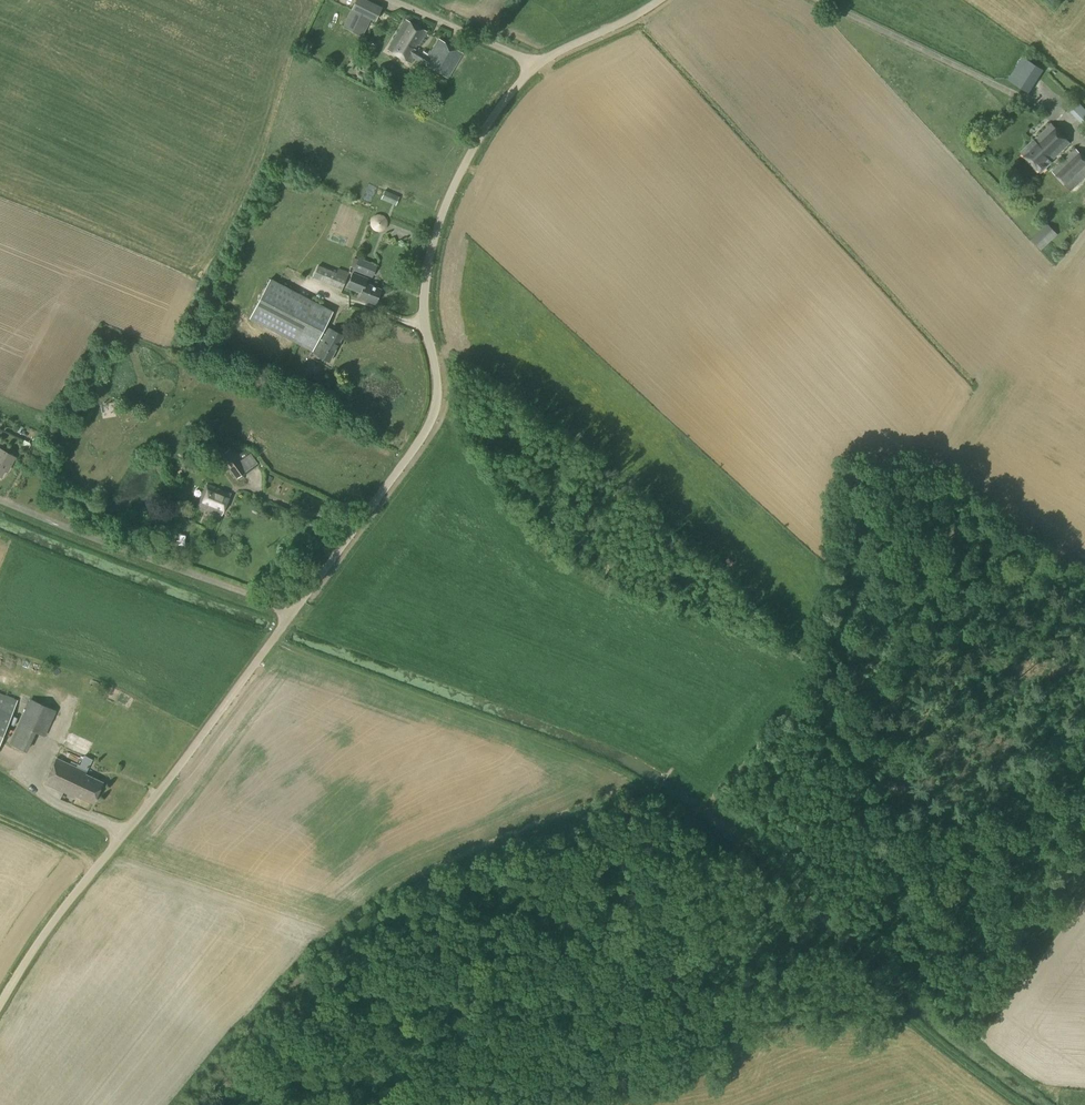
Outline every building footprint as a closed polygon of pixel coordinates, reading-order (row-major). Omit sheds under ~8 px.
[(370,20),(375,22),(381,10),(361,0),(356,0),(351,10),(352,10),(347,20),(366,30),(370,20)] [(428,58),(417,51),(427,33),(405,20),(387,51),(410,64),(413,59),(447,79),(462,54),(439,40),(428,58)] [(1029,93),(1043,70),(1023,57),(1008,80),(1029,93)] [(1084,123),(1084,109),(1077,101),(1068,110),(1083,125),(1084,123)] [(1069,144),(1051,125),(1035,141),(1034,139),(1020,153),(1041,174),(1052,163),(1051,162),(1069,144)] [(1075,148),(1052,172),(1056,176),(1055,177),(1064,186),(1065,185),(1071,191),(1084,178),(1084,157),(1080,152),(1080,153),(1075,148)] [(395,205),(399,197),(384,190),(381,199),(395,205)] [(1041,250),(1058,235),(1047,223),(1031,239),(1041,250)] [(358,259),(354,258),(350,267),(354,268),(354,270),(372,278),(377,265),(358,258),(358,259)] [(336,273),(324,268),(319,280),(341,289),(348,272),(338,268),(336,273)] [(375,304),(380,290),(366,284),(368,278),(352,272),(346,288),(361,293),(359,297),(375,304)] [(329,333),(322,329),(331,311),(269,280),(250,319),(313,351),(311,353),(329,362),(342,336),(330,330),(329,333)] [(237,479),(248,472),(232,448),(221,455),(237,479)] [(16,458),(0,450),(0,476),(2,477),(7,467),(10,468),(16,458)] [(221,516),(231,494),(207,484),(197,506),(221,516)] [(18,701),(0,693),(0,744),(18,701)] [(44,736),(56,711),(30,699),(10,743),(26,751),(35,732),(44,736)] [(78,710),(64,747),(90,757),(104,720),(78,710)] [(87,771),(92,760),(87,757),(86,759),(84,758),(79,769),(56,758),(45,783),(75,797),(75,795),(92,803),(102,782),(85,774),(86,771),(87,771)]
